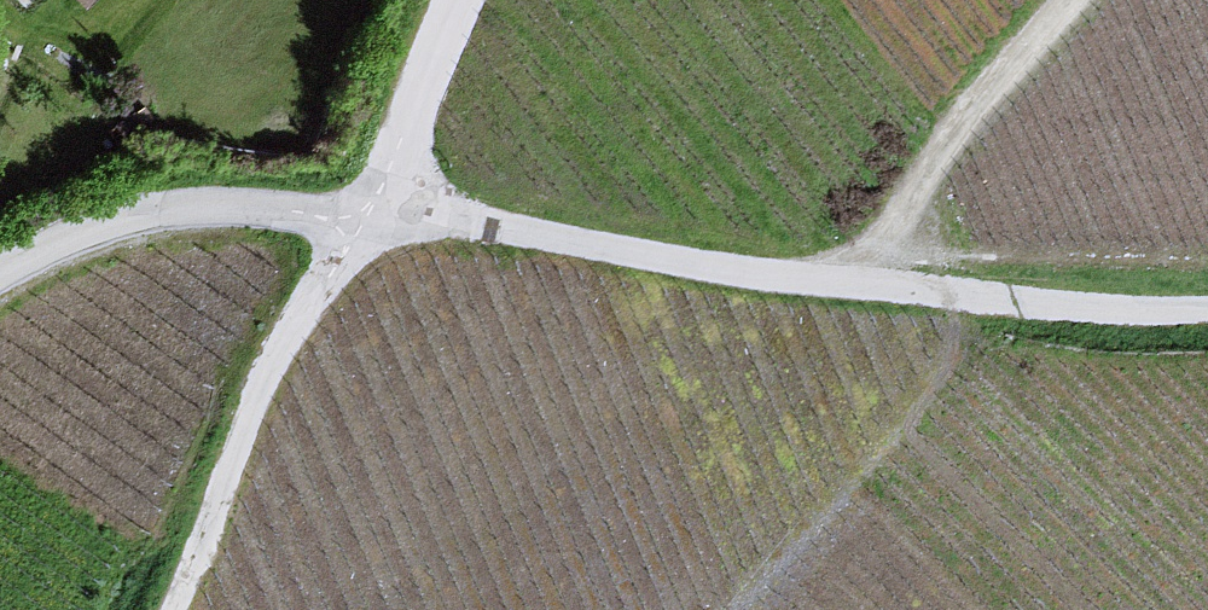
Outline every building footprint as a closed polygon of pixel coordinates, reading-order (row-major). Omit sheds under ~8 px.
[(77,20),(99,0),(54,0),(77,20)]
